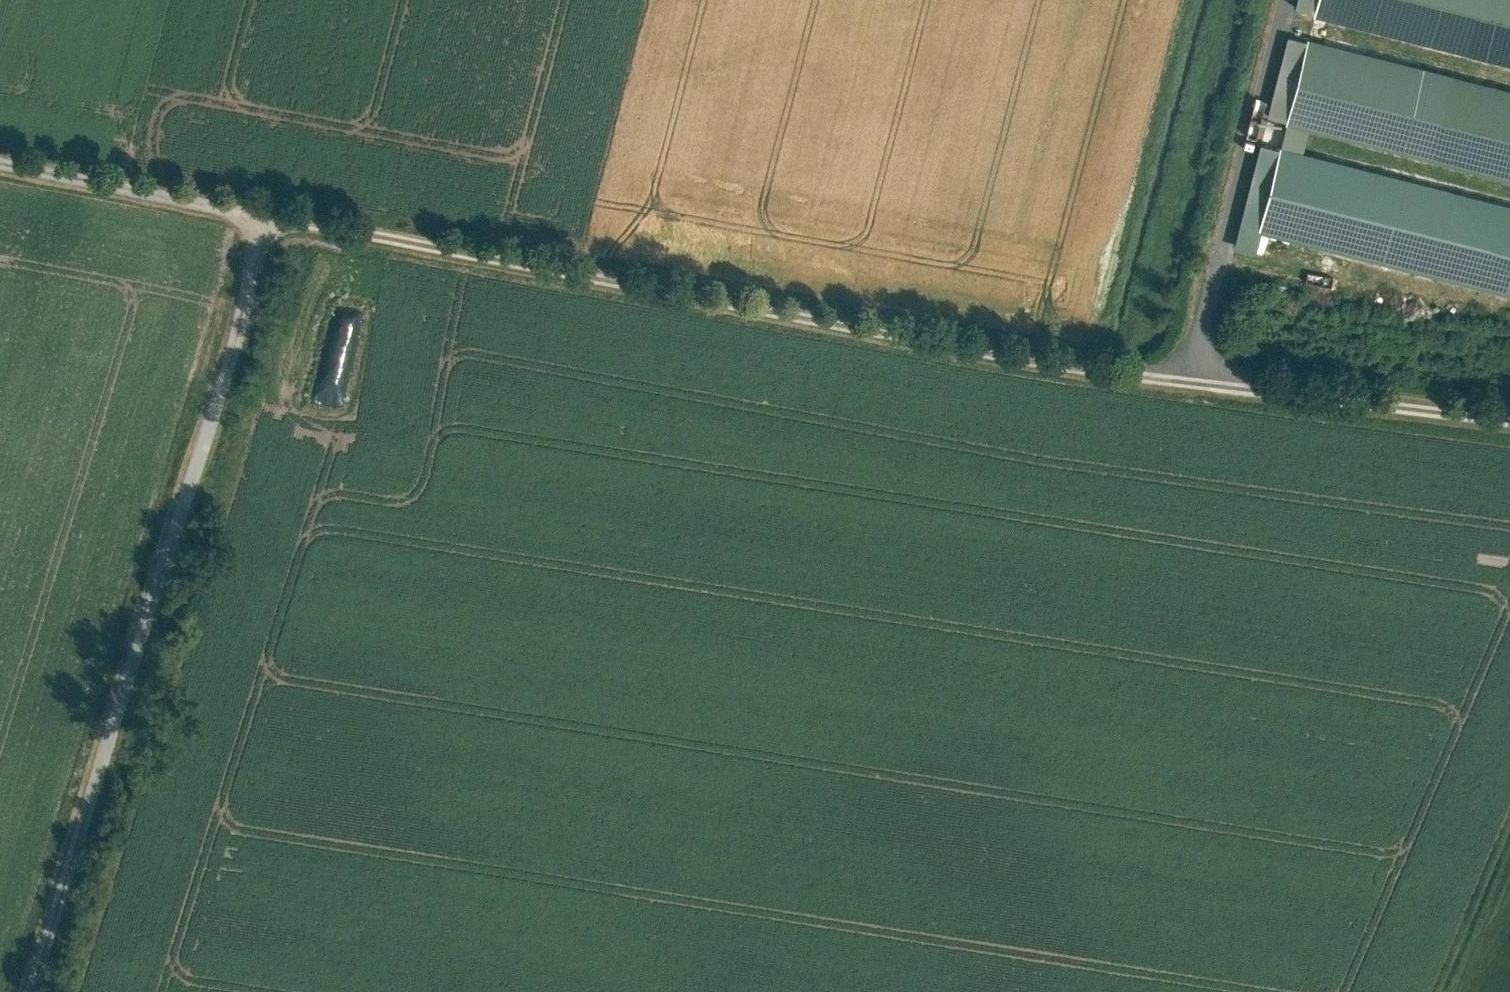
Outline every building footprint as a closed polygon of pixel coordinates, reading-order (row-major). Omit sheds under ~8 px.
[(1311,8),(1509,60),(1509,0),(1313,0),(1311,8)] [(1509,176),(1509,86),(1303,33),(1282,118),(1509,176)] [(1257,228),(1278,144),(1258,139),(1232,244),(1251,249),(1257,228)] [(1257,228),(1509,292),(1509,203),(1278,144),(1257,228)]
